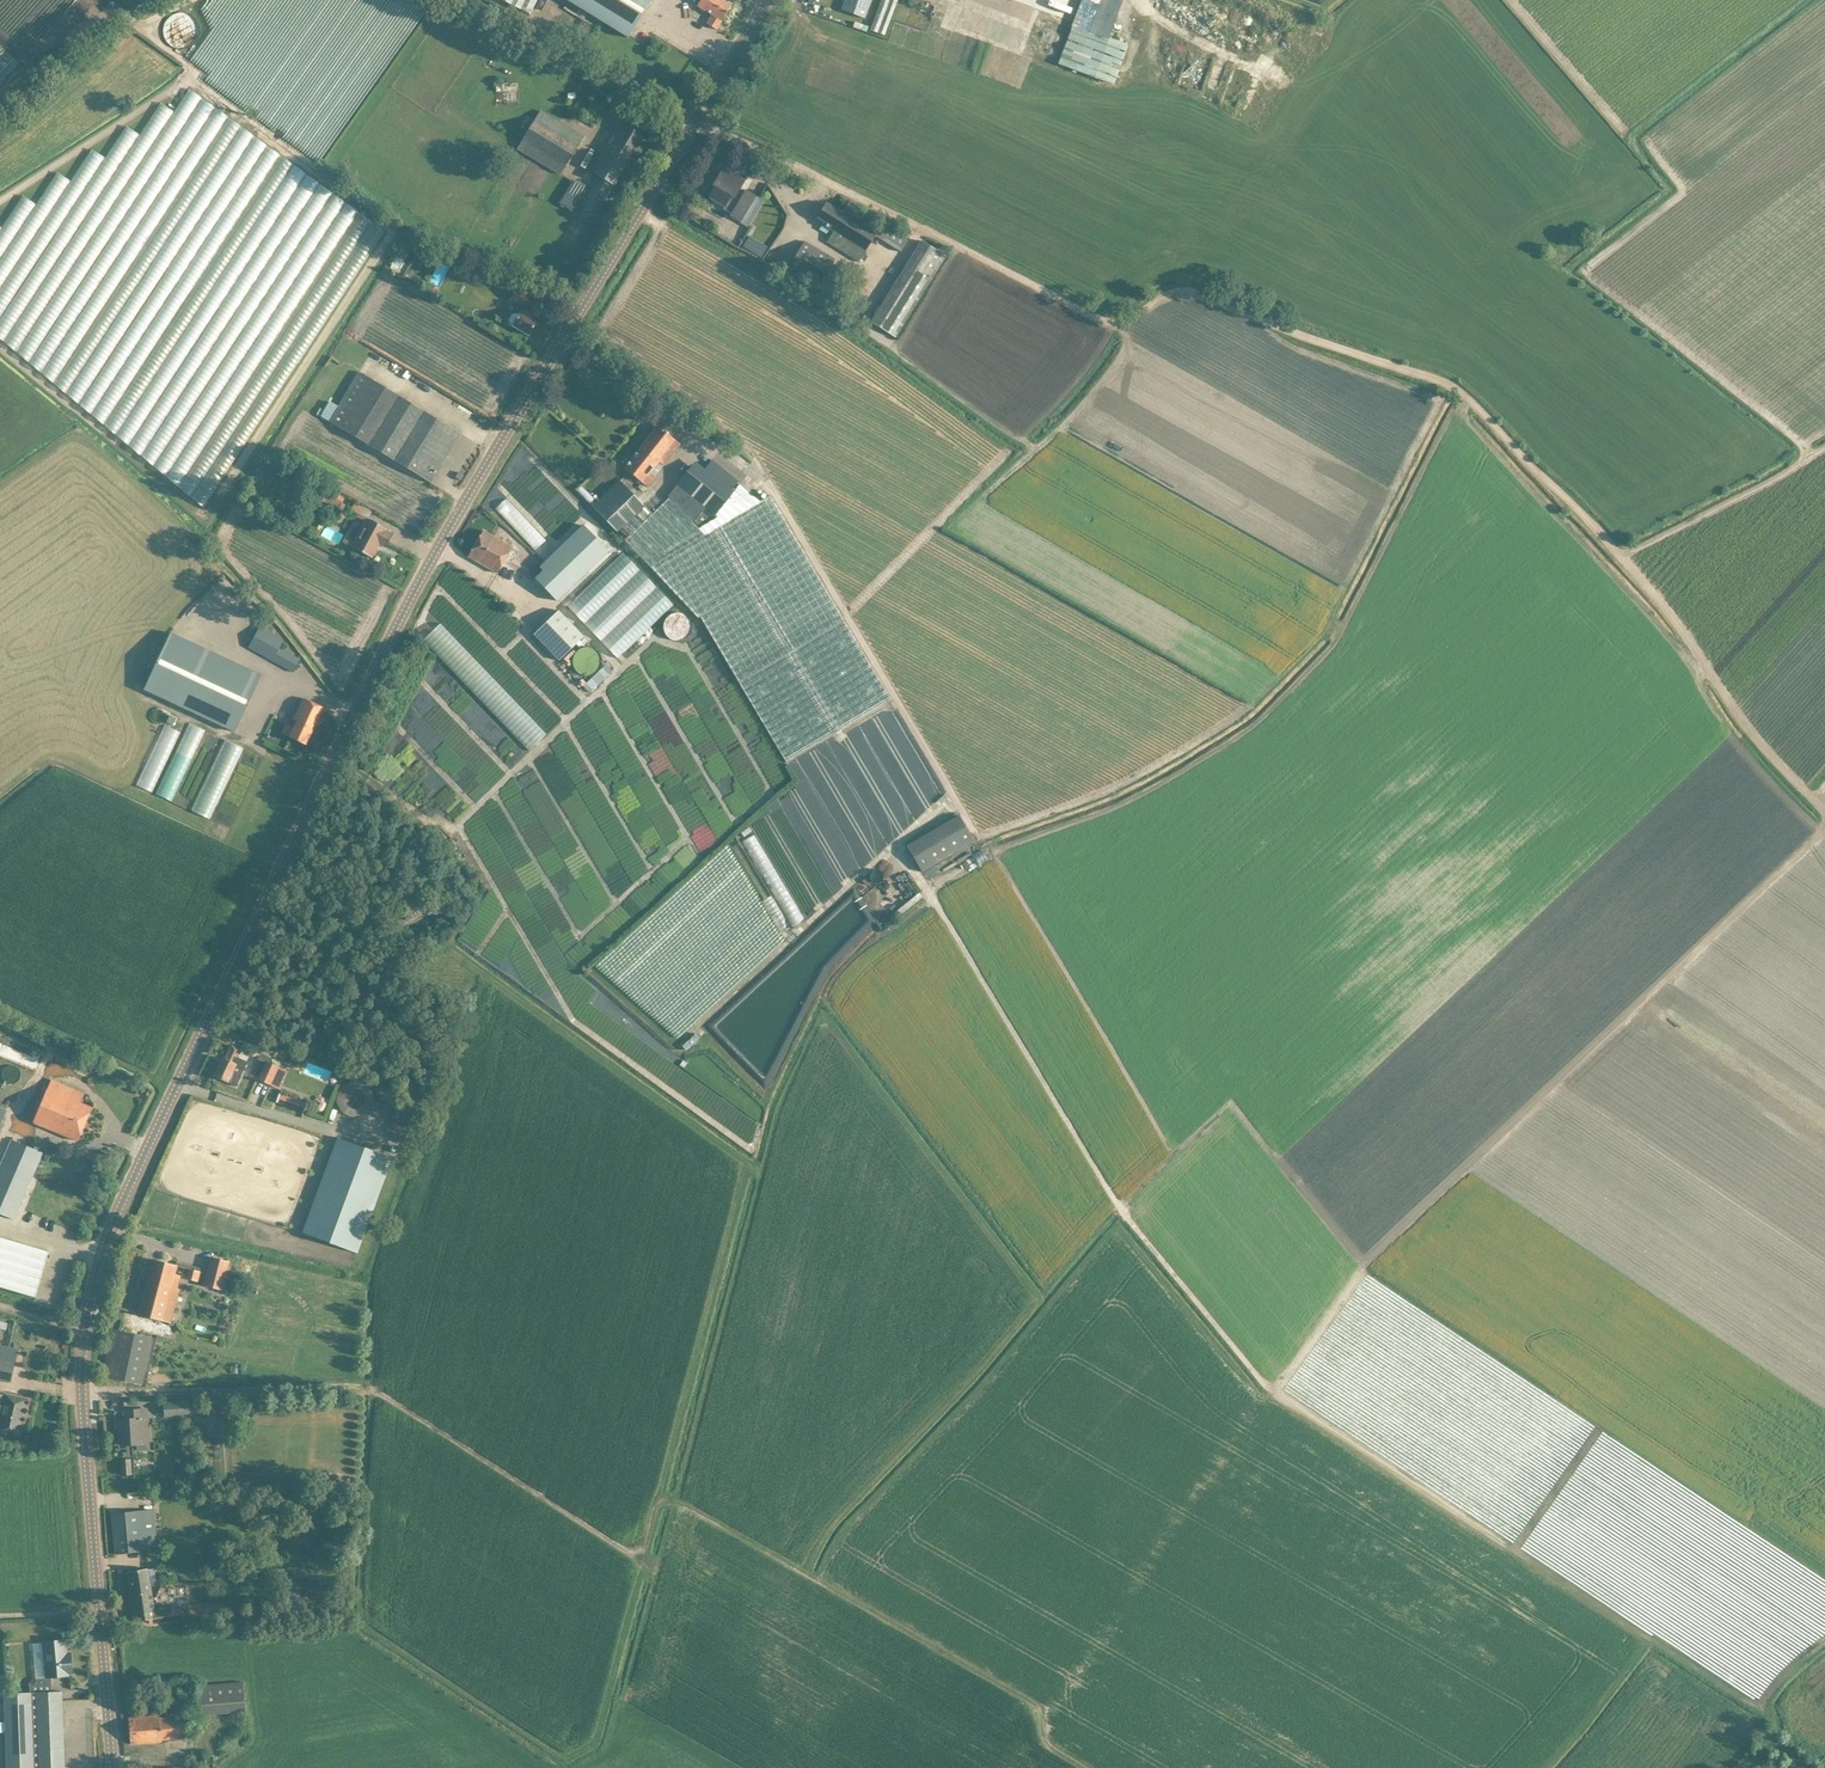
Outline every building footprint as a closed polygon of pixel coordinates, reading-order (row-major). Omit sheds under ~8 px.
[(530,14),(537,0),(502,0),(530,14)] [(628,38),(633,29),(636,24),(651,0),(566,0),(628,38)] [(697,6),(713,15),(707,24),(716,29),(732,5),(725,0),(701,0),(697,6)] [(841,10),(865,19),(868,11),(872,0),(845,0),(844,4),(841,10)] [(870,30),(885,36),(897,0),(881,0),(870,30)] [(1058,64),(1073,70),(1113,84),(1113,85),(1114,83),(1126,48),(1089,33),(1101,0),(1081,0),(1071,26),(1071,27),(1058,63),(1058,64)] [(1192,47),(1185,59),(1192,64),(1199,52),(1192,47)] [(518,148),(560,174),(583,137),(541,111),(518,148)] [(604,142),(587,170),(595,174),(591,180),(595,182),(610,192),(613,188),(644,137),(617,121),(609,133),(613,135),(608,144),(604,142)] [(717,184),(708,197),(719,204),(724,207),(723,209),(731,213),(730,216),(740,222),(756,196),(746,190),(743,194),(739,192),(745,181),(723,167),(714,182),(717,184)] [(566,204),(565,206),(577,214),(589,221),(592,223),(606,198),(591,189),(579,182),(577,185),(566,204)] [(827,241),(838,247),(859,261),(875,236),(901,252),(908,241),(882,224),(879,228),(855,213),(845,207),(841,213),(826,203),(817,217),(823,222),(822,224),(833,231),(827,241)] [(786,271),(817,290),(832,298),(843,282),(828,272),(835,259),(804,241),(786,271)] [(871,322),(895,337),(914,307),(946,256),(921,241),(890,292),(871,322)] [(405,258),(398,254),(391,266),(390,268),(402,275),(408,265),(403,262),(405,258)] [(864,262),(871,268),(878,261),(871,254),(864,262)] [(510,324),(512,325),(518,329),(529,335),(538,320),(525,312),(527,309),(529,310),(536,299),(526,293),(517,288),(510,299),(521,306),(519,309),(522,310),(519,315),(518,314),(517,313),(515,313),(513,314),(511,315),(510,317),(509,318),(509,320),(509,322),(510,324)] [(309,406),(322,413),(345,365),(332,358),(309,406)] [(334,424),(420,477),(431,483),(461,434),(451,427),(359,372),(338,406),(331,401),(321,416),(329,421),(334,424)] [(1004,416),(1006,419),(1003,421),(1008,431),(1023,423),(1016,409),(1004,416)] [(679,443),(667,433),(657,426),(624,468),(647,486),(656,475),(649,470),(658,459),(663,463),(679,443)] [(670,496),(700,526),(698,528),(669,498),(652,514),(644,506),(620,480),(593,507),(617,532),(620,530),(626,537),(624,540),(698,618),(699,617),(785,762),(890,700),(770,496),(760,502),(739,485),(741,482),(711,460),(704,469),(695,462),(672,489),(674,491),(670,496)] [(461,480),(464,475),(459,472),(455,477),(461,480)] [(329,488),(324,497),(340,507),(345,497),(329,488)] [(355,501),(351,509),(359,513),(363,505),(355,501)] [(343,542),(353,548),(372,558),(379,544),(386,547),(393,534),(387,530),(387,529),(359,513),(343,542)] [(550,564),(542,572),(563,594),(615,546),(591,519),(547,560),(550,564)] [(468,556),(479,562),(498,574),(513,548),(484,531),(468,556)] [(673,605),(623,553),(567,606),(617,658),(673,605)] [(534,634),(559,660),(584,636),(559,610),(534,634)] [(682,638),(689,630),(676,619),(669,627),(682,638)] [(534,751),(550,735),(444,626),(426,642),(508,726),(508,725),(534,751)] [(292,672),(300,659),(280,648),(285,641),(260,627),(248,646),(292,672)] [(171,632),(144,689),(235,732),(262,675),(171,632)] [(572,660),(572,661),(572,662),(573,665),(574,668),(575,669),(576,670),(577,671),(577,672),(578,673),(581,674),(582,675),(586,676),(588,676),(592,675),(593,674),(594,674),(595,673),(596,672),(598,670),(600,668),(601,665),(602,662),(602,660),(601,657),(600,654),(598,652),(596,650),(595,649),(594,648),(593,648),(592,647),(588,646),(586,646),(582,647),(581,648),(578,649),(578,650),(577,651),(576,652),(575,653),(574,654),(573,657),(572,660)] [(588,688),(595,695),(619,674),(612,667),(588,688)] [(460,687),(453,695),(460,703),(468,695),(460,687)] [(289,737),(306,744),(323,707),(304,698),(293,719),(297,721),(293,728),(286,724),(282,732),(289,735),(289,737)] [(191,724),(161,797),(177,803),(207,730),(191,724)] [(158,794),(182,731),(166,726),(143,789),(158,794)] [(227,741),(198,814),(216,821),(246,748),(227,741)] [(906,845),(922,872),(975,842),(959,814),(906,845)] [(909,906),(901,913),(906,917),(927,895),(914,883),(900,897),(909,906)] [(894,899),(902,894),(894,884),(887,889),(894,899)] [(693,1054),(706,1040),(700,1035),(687,1049),(693,1054)] [(225,1081),(228,1082),(236,1086),(248,1061),(237,1056),(240,1050),(240,1049),(238,1048),(232,1045),(225,1059),(223,1057),(215,1076),(225,1081)] [(295,1056),(293,1062),(299,1065),(302,1059),(295,1056)] [(287,1071),(258,1057),(250,1075),(279,1089),(287,1071)] [(31,1081),(0,1069),(0,1097),(22,1106),(31,1081)] [(34,1122),(67,1136),(78,1141),(92,1108),(81,1103),(85,1094),(74,1089),(52,1080),(34,1122)] [(304,1111),(306,1103),(279,1093),(277,1101),(304,1111)] [(336,1137),(303,1232),(356,1252),(392,1157),(336,1137)] [(0,1167),(0,1213),(14,1219),(43,1152),(12,1139),(0,1167)] [(65,1207),(65,1215),(55,1214),(55,1228),(72,1229),(73,1207),(65,1207)] [(34,1297),(48,1251),(0,1236),(0,1286),(34,1297)] [(211,1256),(204,1285),(222,1290),(229,1261),(211,1256)] [(176,1289),(174,1288),(170,1287),(176,1266),(165,1263),(154,1259),(139,1314),(151,1317),(168,1321),(176,1289)] [(198,1281),(200,1271),(189,1268),(186,1278),(198,1281)] [(154,1347),(156,1338),(113,1329),(103,1376),(114,1379),(146,1385),(154,1347)] [(11,1381),(18,1349),(0,1345),(0,1379),(11,1381)] [(6,1394),(0,1424),(0,1427),(19,1431),(24,1412),(25,1413),(28,1399),(6,1394)] [(190,1399),(164,1401),(165,1417),(191,1416),(190,1399)] [(211,1408),(211,1419),(226,1419),(226,1409),(211,1408)] [(122,1445),(134,1444),(143,1444),(141,1419),(145,1419),(144,1409),(136,1410),(124,1410),(124,1411),(125,1411),(125,1419),(119,1420),(119,1428),(121,1428),(122,1445)] [(122,1475),(132,1474),(130,1458),(121,1459),(122,1475)] [(179,1483),(170,1483),(170,1490),(156,1491),(156,1501),(180,1500),(179,1483)] [(116,1554),(128,1553),(141,1552),(140,1549),(149,1549),(149,1551),(158,1550),(154,1509),(139,1511),(112,1514),(116,1554)] [(129,1596),(131,1604),(154,1601),(151,1584),(155,1584),(153,1568),(145,1569),(128,1571),(132,1595),(129,1596)] [(150,1624),(174,1620),(174,1623),(219,1618),(219,1613),(221,1612),(220,1602),(192,1603),(192,1602),(190,1602),(190,1612),(188,1612),(183,1612),(182,1608),(173,1608),(173,1605),(155,1607),(154,1601),(131,1604),(133,1621),(149,1619),(150,1623),(150,1624)] [(5,1693),(8,1767),(43,1767),(53,1767),(65,1767),(64,1748),(62,1691),(51,1692),(50,1677),(68,1675),(68,1673),(73,1673),(72,1661),(67,1661),(65,1639),(43,1641),(46,1678),(35,1679),(36,1691),(5,1693)] [(198,1715),(246,1711),(244,1681),(196,1685),(198,1715)] [(131,1744),(142,1743),(161,1741),(161,1739),(187,1737),(186,1717),(160,1719),(159,1715),(129,1718),(131,1744)] [(206,1755),(194,1755),(194,1767),(206,1767),(206,1755)]
